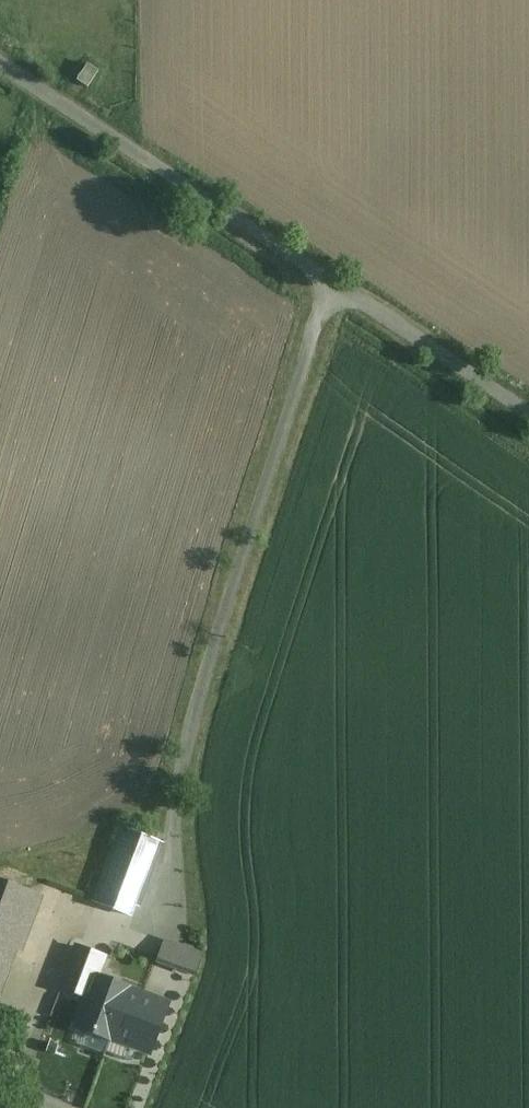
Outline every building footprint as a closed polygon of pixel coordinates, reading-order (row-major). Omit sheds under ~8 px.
[(122,827),(94,902),(129,915),(134,904),(138,905),(157,858),(152,856),(157,841),(122,827)] [(1,999),(40,896),(0,881),(0,999),(1,999)] [(68,971),(61,988),(69,991),(88,998),(96,977),(97,977),(104,958),(95,954),(76,947),(68,971)] [(82,1014),(80,1020),(78,1026),(123,1043),(149,1053),(168,1004),(97,977),(96,977),(88,998),(86,1005),(84,1010),(82,1014)]
